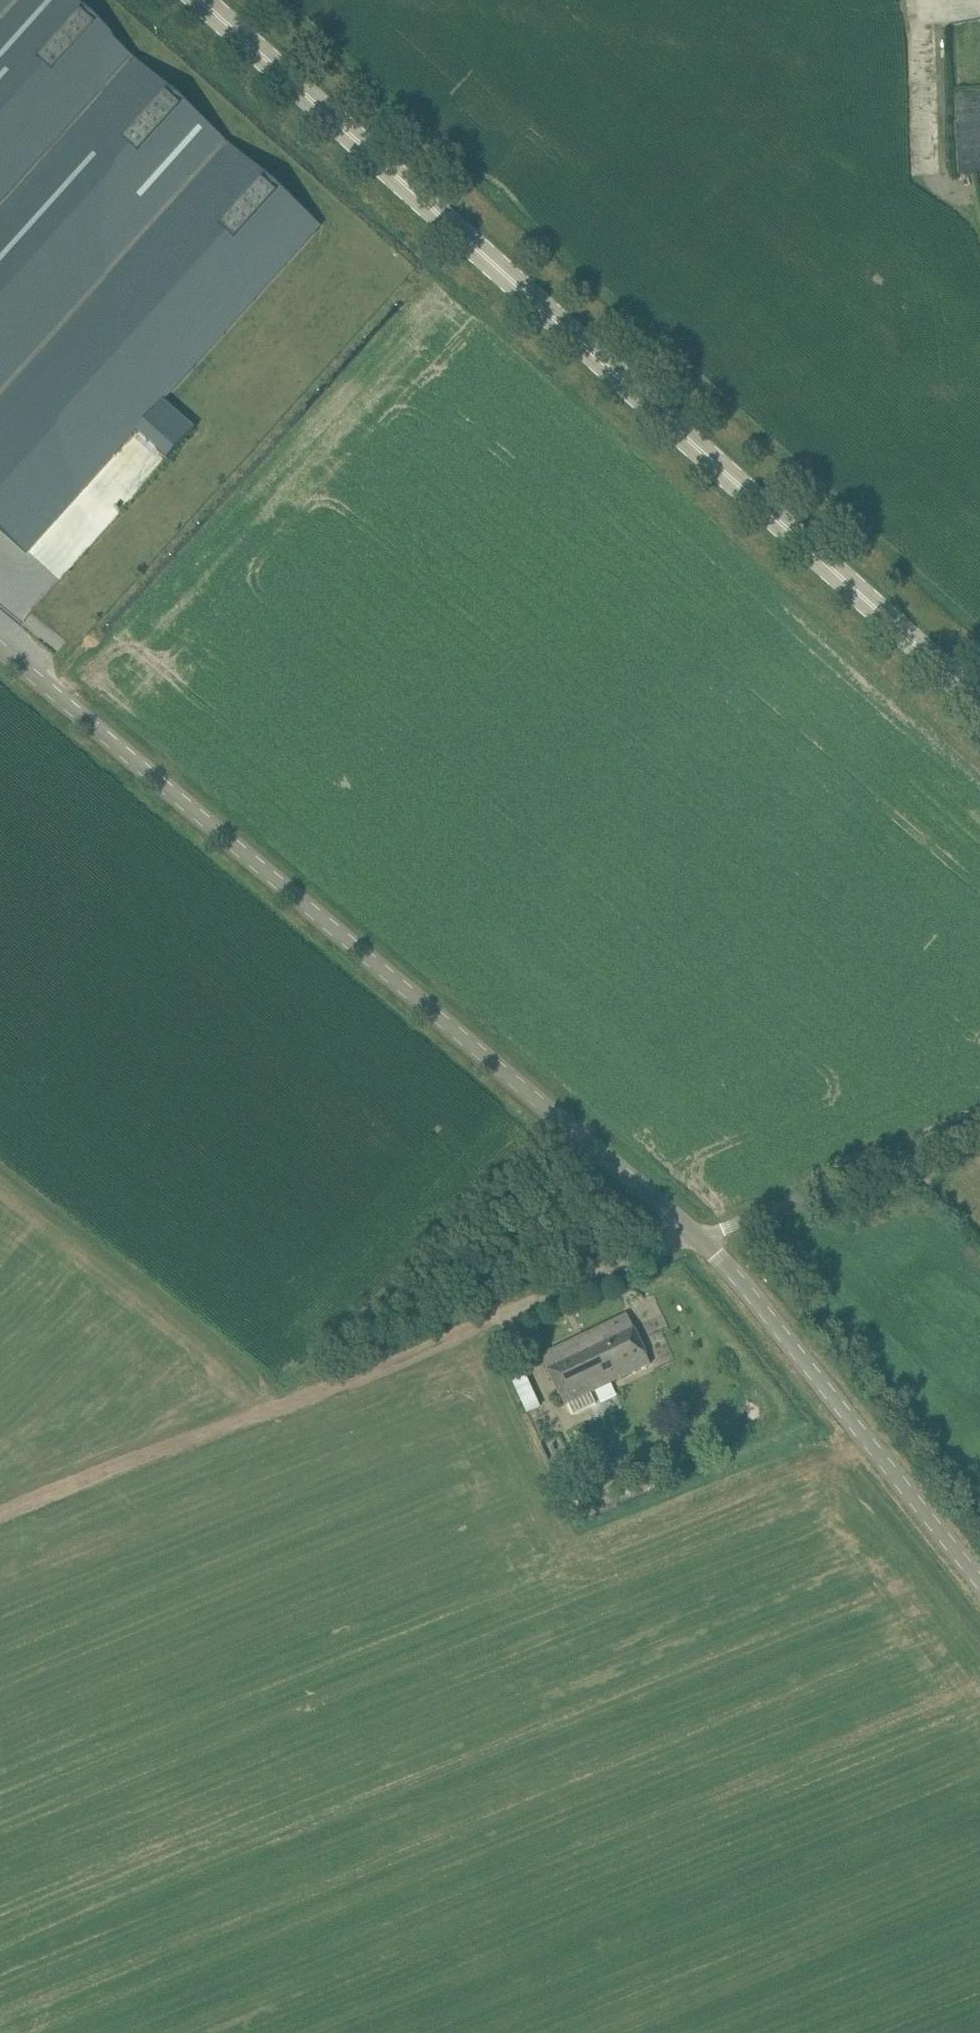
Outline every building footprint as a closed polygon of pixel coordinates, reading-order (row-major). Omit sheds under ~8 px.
[(29,551),(129,440),(137,432),(168,460),(195,431),(163,402),(247,309),(317,231),(301,217),(78,16),(60,0),(0,0),(0,525),(29,551)] [(957,89),(960,170),(979,169),(979,88),(957,89)] [(135,514),(148,492),(142,488),(129,510),(135,514)] [(41,624),(33,634),(54,650),(62,640),(41,624)] [(595,1404),(590,1393),(651,1364),(627,1315),(541,1356),(564,1405),(567,1403),(573,1415),(595,1404)]
